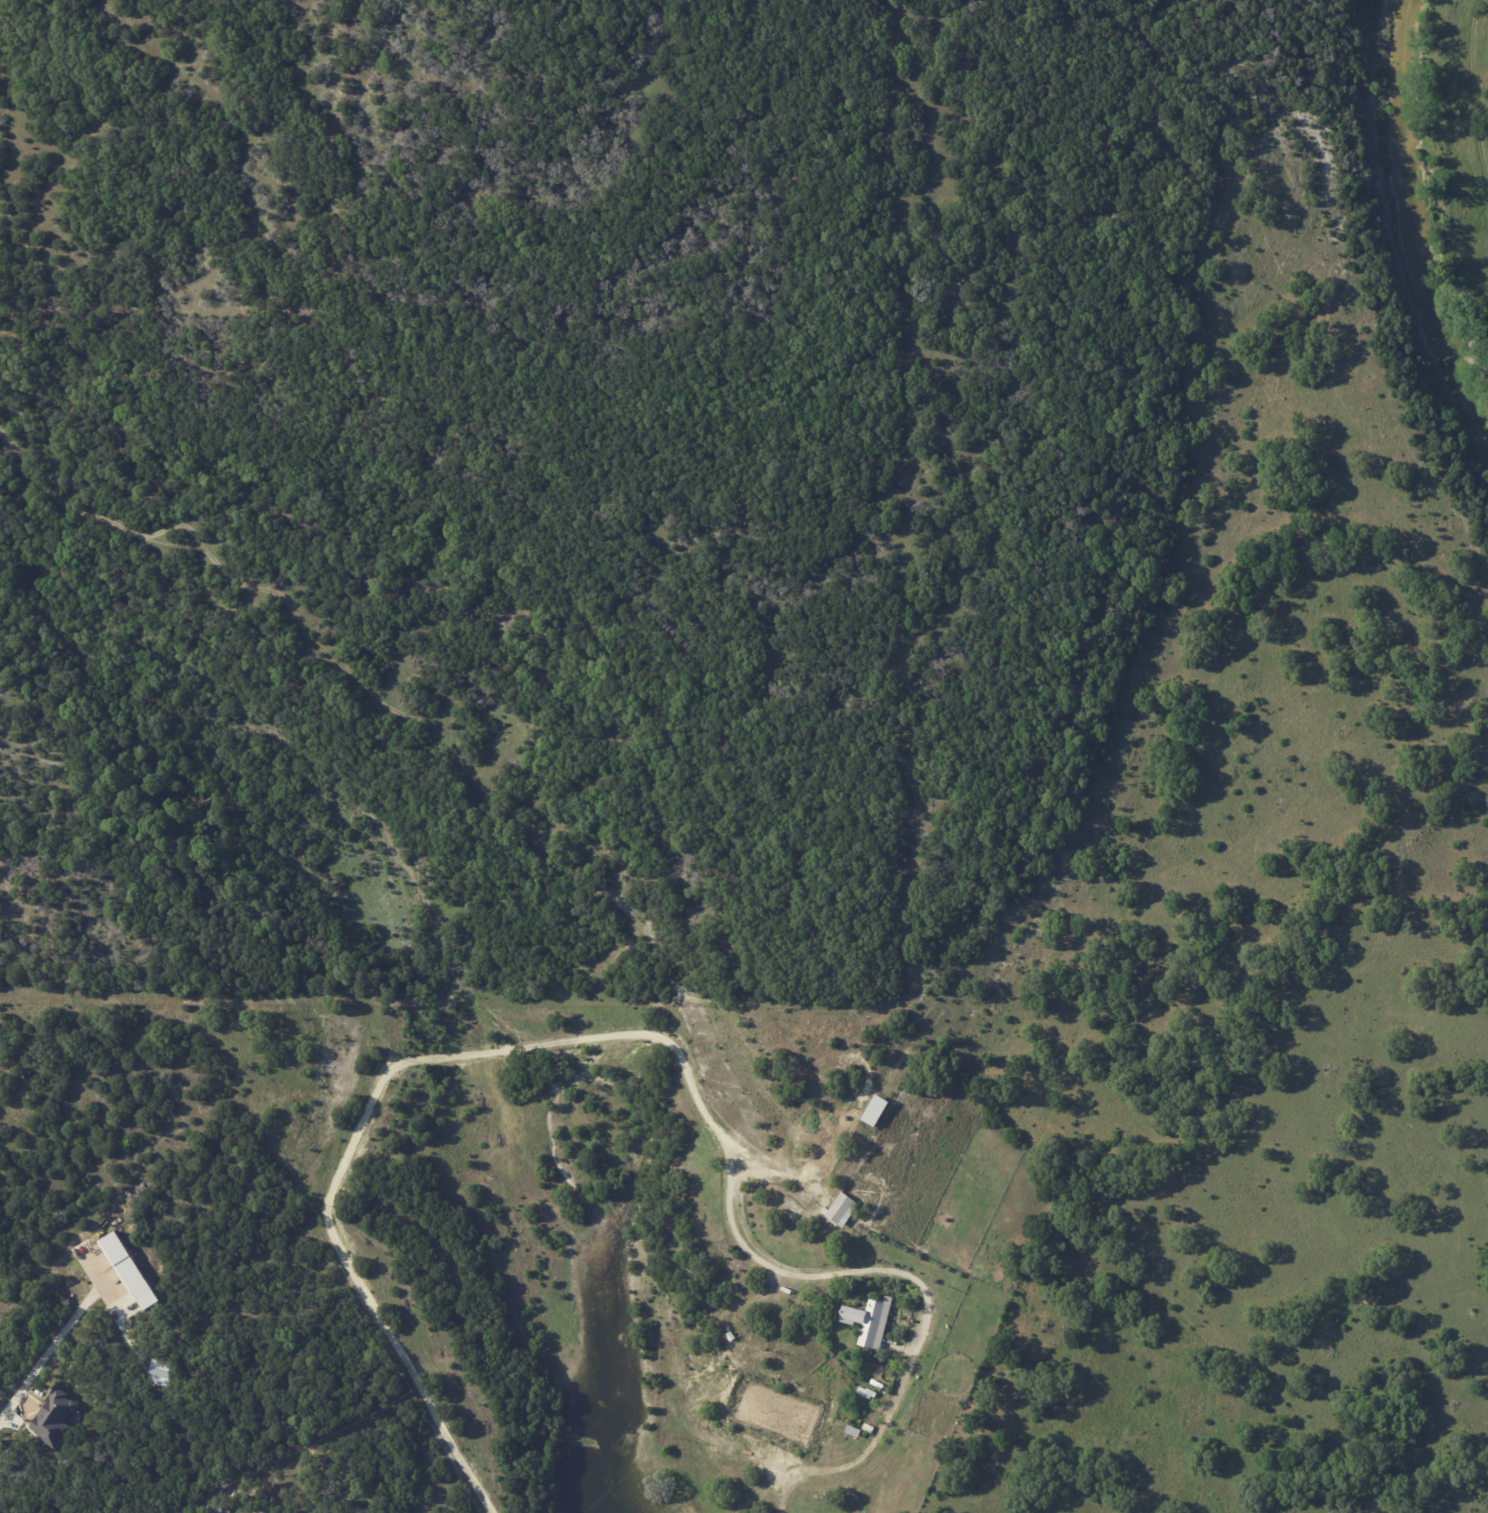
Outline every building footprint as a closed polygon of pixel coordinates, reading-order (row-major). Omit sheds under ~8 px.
[(889,1101),(876,1094),(862,1119),(876,1126),(889,1101)] [(842,1227),(858,1203),(840,1190),(823,1215),(842,1227)] [(141,1310),(156,1302),(116,1231),(101,1239),(141,1310)] [(867,1310),(844,1306),(841,1321),(860,1325),(856,1344),(880,1348),(890,1297),(883,1295),(882,1302),(869,1299),(867,1310)] [(143,1384),(162,1389),(168,1364),(149,1359),(143,1384)] [(63,1423),(77,1402),(55,1387),(27,1430),(54,1448),(68,1426),(63,1423)] [(863,1429),(849,1424),(846,1432),(860,1437),(863,1429)]
